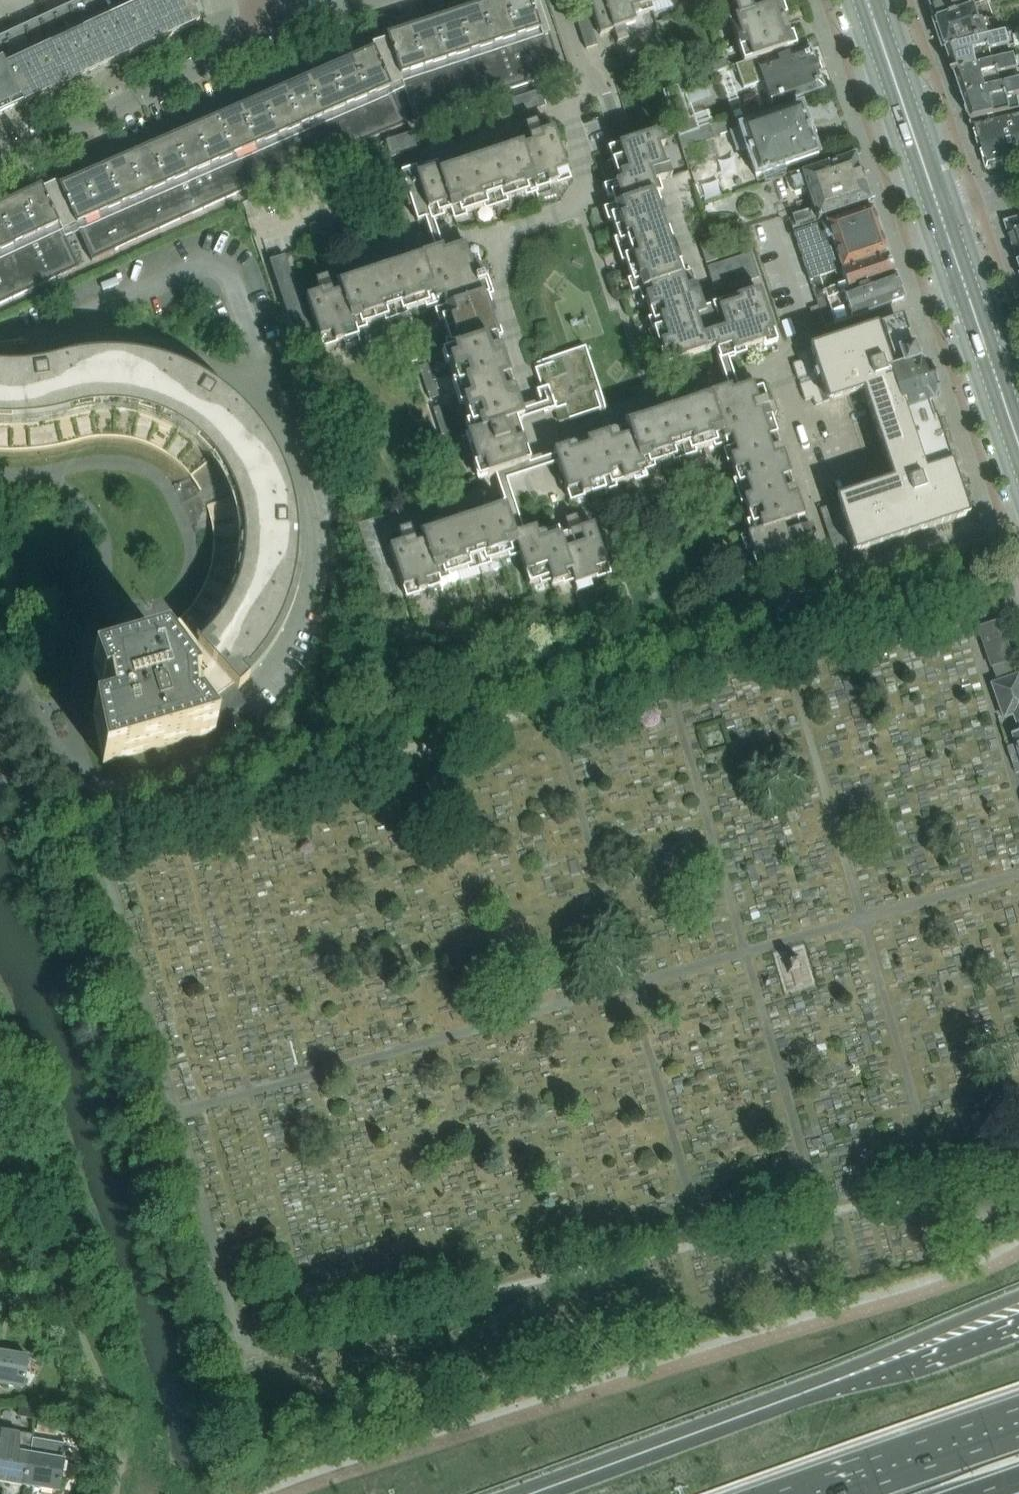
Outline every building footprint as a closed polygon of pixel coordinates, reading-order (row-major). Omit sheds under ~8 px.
[(394,94),(404,89),(415,121),(562,72),(538,0),(502,0),(387,38),(387,39),(372,44),(374,51),(60,189),(57,182),(42,189),(42,188),(0,208),(0,305),(80,268),(66,238),(78,232),(92,262),(248,189),(407,124),(394,94)] [(60,9),(0,38),(0,57),(22,105),(23,106),(169,39),(200,24),(189,3),(195,0),(80,0),(60,9)] [(589,4),(597,30),(610,26),(617,44),(628,41),(624,29),(634,25),(632,18),(653,12),(650,5),(665,0),(587,0),(589,4)] [(937,23),(991,5),(992,5),(990,0),(929,0),(937,23)] [(728,21),(735,41),(742,63),(789,48),(783,28),(785,27),(785,25),(784,23),(781,24),(775,4),(751,12),(749,6),(741,9),(740,5),(721,11),(724,22),(728,21)] [(937,23),(947,52),(998,39),(992,23),(996,22),(991,5),(937,23)] [(587,16),(584,6),(573,10),(576,20),(587,16)] [(587,16),(576,20),(579,30),(591,26),(587,16)] [(591,26),(579,30),(583,40),(594,36),(591,26)] [(1018,34),(1018,26),(1000,30),(1002,38),(1018,34)] [(594,36),(583,40),(586,50),(597,46),(594,36)] [(955,75),(971,122),(1018,110),(1018,76),(1015,61),(1013,61),(1010,49),(1011,48),(1007,37),(998,39),(947,52),(955,75)] [(809,49),(758,67),(755,60),(723,70),(726,80),(747,73),(752,87),(763,83),(771,106),(822,89),(809,49)] [(22,105),(0,57),(0,115),(22,105)] [(713,72),(711,64),(709,59),(701,62),(705,74),(713,72)] [(725,60),(711,64),(713,72),(727,67),(725,60)] [(663,91),(675,127),(678,137),(698,130),(694,118),(689,119),(678,86),(663,91)] [(546,107),(545,106),(540,91),(533,93),(538,109),(546,107)] [(526,96),(531,112),(538,109),(533,93),(526,96)] [(524,114),(531,112),(526,96),(519,98),(524,114)] [(593,97),(409,160),(438,244),(417,251),(438,312),(491,294),(562,501),(725,445),(727,450),(782,431),(738,302),(714,310),(654,134),(610,148),(593,97)] [(517,117),(524,114),(519,98),(511,101),(517,117)] [(802,104),(756,120),(753,114),(680,139),(683,150),(738,131),(754,180),(820,157),(802,104)] [(972,124),(980,147),(1018,137),(1018,112),(972,124)] [(407,134),(412,150),(420,148),(414,132),(407,134)] [(405,153),(412,150),(407,134),(400,136),(405,153)] [(398,155),(405,153),(400,136),(392,139),(398,155)] [(1018,163),(1018,137),(980,147),(988,171),(1018,163)] [(398,155),(392,139),(385,141),(390,157),(398,155)] [(816,220),(869,203),(871,203),(854,155),(800,173),(790,176),(796,193),(806,190),(813,210),(798,215),(802,225),(816,220)] [(841,270),(886,254),(871,209),(793,234),(825,327),(835,324),(827,299),(820,277),(841,270)] [(322,222),(325,232),(337,229),(334,218),(322,222)] [(1018,261),(1018,221),(1005,225),(1018,261)] [(313,236),(325,232),(322,222),(309,226),(313,236)] [(325,232),(329,244),(341,240),(337,229),(325,232)] [(326,244),(329,244),(325,232),(313,236),(316,247),(316,248),(323,246),(326,244)] [(702,254),(715,250),(711,240),(699,244),(702,254)] [(356,330),(444,300),(482,287),(490,284),(483,265),(472,269),(464,245),(443,252),(442,248),(402,261),(402,259),(396,261),(397,263),(362,275),(361,273),(356,274),(357,276),(338,283),(341,293),(333,296),(327,278),(316,282),(320,294),(306,299),(323,348),(344,341),(346,348),(361,343),(356,330)] [(718,259),(715,250),(702,254),(706,264),(718,260),(718,259)] [(743,256),(747,268),(755,266),(751,253),(743,256)] [(828,299),(843,294),(893,276),(886,254),(841,270),(847,288),(844,289),(842,286),(825,291),(828,299)] [(270,262),(272,269),(288,264),(286,257),(286,256),(271,261),(270,262)] [(744,269),(747,268),(743,256),(736,258),(740,270),(744,269)] [(733,273),(740,270),(736,258),(729,260),(733,273)] [(726,275),(733,273),(729,260),(722,263),(726,275)] [(722,276),(726,275),(722,263),(714,265),(718,278),(722,276)] [(288,264),(272,269),(275,276),(291,271),(288,264)] [(711,280),(718,278),(714,265),(707,268),(711,280)] [(744,269),(748,282),(759,278),(755,266),(747,268),(744,269)] [(733,273),(737,285),(748,282),(744,269),(740,270),(733,273)] [(291,271),(275,276),(277,284),(293,278),(291,271)] [(722,276),(726,289),(737,285),(733,273),(726,275),(722,276)] [(722,276),(718,278),(711,280),(715,293),(726,289),(722,276)] [(851,319),(901,300),(893,276),(843,294),(828,299),(827,299),(835,324),(851,319)] [(295,286),(293,278),(277,284),(280,291),(295,286)] [(295,286),(280,291),(282,298),(298,293),(295,286)] [(491,313),(482,287),(444,300),(447,308),(440,311),(453,352),(446,354),(474,436),(463,440),(470,462),(474,461),(481,482),(526,467),(522,454),(526,453),(516,424),(522,422),(514,398),(512,398),(500,362),(502,362),(501,356),(498,357),(493,340),(499,338),(493,318),(495,317),(494,312),(491,313)] [(300,300),(298,293),(282,298),(284,306),(300,300)] [(754,348),(775,340),(760,293),(744,298),(743,296),(737,298),(754,348)] [(303,308),(300,300),(284,306),(287,313),(303,308)] [(305,315),(303,308),(287,313),(289,320),(305,315)] [(308,322),(305,315),(289,320),(292,328),(308,322)] [(852,554),(964,516),(952,481),(945,484),(943,475),(945,474),(947,469),(948,469),(928,406),(932,405),(936,390),(929,369),(928,370),(917,362),(916,363),(911,348),(908,350),(898,320),(811,349),(812,349),(797,354),(800,362),(792,365),(797,380),(801,379),(803,385),(799,386),(804,402),(813,399),(815,407),(829,402),(830,403),(862,392),(892,481),(838,499),(845,521),(841,523),(842,525),(845,532),(847,540),(850,547),(852,554)] [(310,330),(308,322),(292,328),(294,335),(310,330)] [(313,337),(310,330),(294,335),(297,342),(313,337)] [(315,345),(313,337),(297,342),(299,350),(315,345)] [(282,613),(285,606),(287,599),(289,592),(291,584),(293,577),(294,570),(295,562),(295,555),(296,547),(296,539),(296,532),(295,524),(294,517),(293,509),(292,502),(290,495),(288,487),(286,480),(283,473),(280,466),(277,459),(274,453),(270,446),(266,440),(262,434),(258,428),(253,422),(248,416),(243,411),(238,405),(232,400),(226,396),(220,391),(214,387),(208,383),(202,379),(195,375),(188,372),(181,369),(174,366),(167,364),(160,362),(152,360),(145,358),(137,357),(130,356),(122,355),(115,355),(107,354),(100,355),(92,355),(84,356),(77,357),(69,358),(62,360),(48,364),(41,365),(34,366),(27,367),(20,368),(13,368),(6,368),(0,368),(0,451),(3,452),(11,452),(20,452),(28,451),(37,450),(45,449),(54,448),(62,446),(71,444),(84,441),(90,439),(95,439),(101,438),(106,438),(112,438),(118,438),(123,439),(129,440),(134,441),(140,443),(145,444),(150,447),(155,449),(160,452),(165,455),(170,458),(174,461),(178,465),(182,469),(186,473),(190,477),(193,480),(195,484),(198,488),(200,492),(207,507),(208,511),(210,516),(211,520),(212,525),(212,531),(213,536),(213,542),(213,548),(213,553),(212,559),(211,564),(210,570),(208,575),(206,581),(204,586),(201,591),(199,596),(196,601),(193,606),(189,610),(185,614),(181,618),(177,622),(173,626),(168,629),(164,632),(159,635),(130,648),(133,653),(153,647),(199,710),(234,685),(238,689),(244,684),(249,678),(248,677),(246,680),(239,673),(243,670),(245,672),(250,666),(255,659),(260,653),(264,647),(268,640),(272,634),(276,627),(279,620),(282,613)] [(426,383),(435,380),(430,364),(421,367),(426,383)] [(440,396),(435,380),(426,383),(431,399),(440,396)] [(435,408),(440,424),(448,421),(443,405),(435,408)] [(453,437),(448,421),(440,424),(445,440),(453,437)] [(770,427),(732,440),(735,448),(727,450),(753,530),(739,535),(744,550),(751,547),(758,568),(774,563),(775,567),(784,564),(783,560),(807,552),(803,538),(814,534),(811,523),(793,529),(790,521),(800,518),(794,499),(796,498),(795,493),(792,494),(780,458),(783,457),(781,452),(779,453),(770,427)] [(823,515),(837,510),(835,503),(820,508),(823,515)] [(439,580),(518,553),(521,553),(516,537),(505,506),(486,512),(486,510),(481,511),(482,514),(445,526),(444,523),(439,525),(440,527),(421,534),(424,544),(416,547),(410,529),(399,533),(403,544),(389,549),(406,598),(427,591),(429,598),(444,593),(439,580)] [(840,518),(837,510),(823,515),(825,523),(840,518)] [(516,537),(521,553),(518,553),(529,585),(549,578),(552,585),(572,578),(577,592),(591,587),(589,580),(610,573),(604,557),(608,556),(605,547),(601,548),(593,524),(579,529),(575,517),(564,520),(570,538),(562,541),(559,531),(538,537),(536,530),(516,537)] [(825,523),(828,530),(842,525),(841,523),(840,518),(825,523)] [(360,533),(376,528),(373,521),(373,520),(357,525),(360,533)] [(828,530),(830,537),(845,532),(842,525),(828,530)] [(362,540),(378,535),(376,528),(360,533),(362,540)] [(833,545),(847,540),(845,532),(830,537),(833,545)] [(365,548),(380,542),(378,535),(362,540),(365,548)] [(835,552),(850,547),(847,540),(833,545),(835,552)] [(367,555),(383,550),(380,542),(365,548),(367,555)] [(837,559),(852,554),(850,547),(835,552),(837,559)] [(367,555),(369,562),(385,557),(383,550),(367,555)] [(837,559),(840,567),(855,562),(852,554),(837,559)] [(372,570),(388,564),(385,557),(369,562),(372,570)] [(372,570),(374,577),(390,572),(388,564),(372,570)] [(377,584),(393,579),(390,572),(374,577),(377,584)] [(377,584),(379,592),(395,586),(393,579),(377,584)] [(382,599),(398,594),(395,586),(379,592),(382,599)] [(1011,659),(998,621),(978,629),(991,666),(1011,659)] [(215,731),(199,710),(153,647),(133,653),(92,665),(110,709),(93,714),(103,764),(215,731)] [(992,685),(1004,717),(1014,714),(1017,724),(1018,724),(1018,682),(1017,677),(992,685)] [(1011,734),(1015,745),(1007,748),(1015,773),(1018,772),(1018,731),(1011,734)] [(810,951),(781,956),(786,988),(815,984),(810,951)] [(21,1388),(26,1356),(0,1352),(0,1385),(21,1388)] [(36,1408),(19,1405),(17,1417),(34,1420),(36,1408)] [(39,1418),(37,1433),(57,1435),(59,1421),(39,1418)] [(24,1486),(32,1435),(0,1429),(0,1482),(24,1486)] [(32,1435),(24,1486),(56,1491),(61,1461),(30,1455),(34,1435),(32,1435)]
